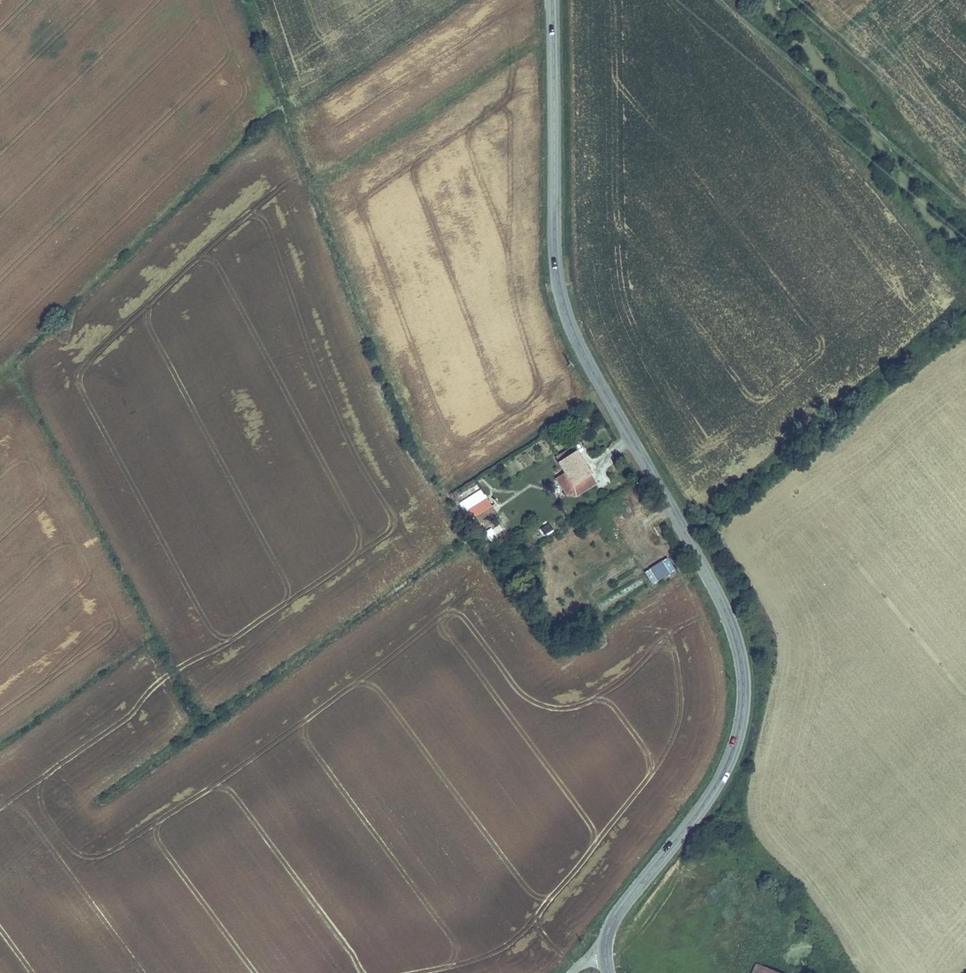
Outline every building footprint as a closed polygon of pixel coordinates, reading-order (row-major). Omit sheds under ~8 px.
[(588,472),(574,450),(573,451),(569,446),(554,456),(564,471),(571,483),(587,472),(588,472)] [(575,493),(593,481),(587,472),(571,483),(564,471),(555,476),(565,492),(575,493)] [(483,499),(465,511),(474,524),(492,512),(483,499)] [(668,558),(663,561),(669,573),(675,570),(668,558)] [(652,570),(646,572),(650,585),(656,583),(652,570)]
